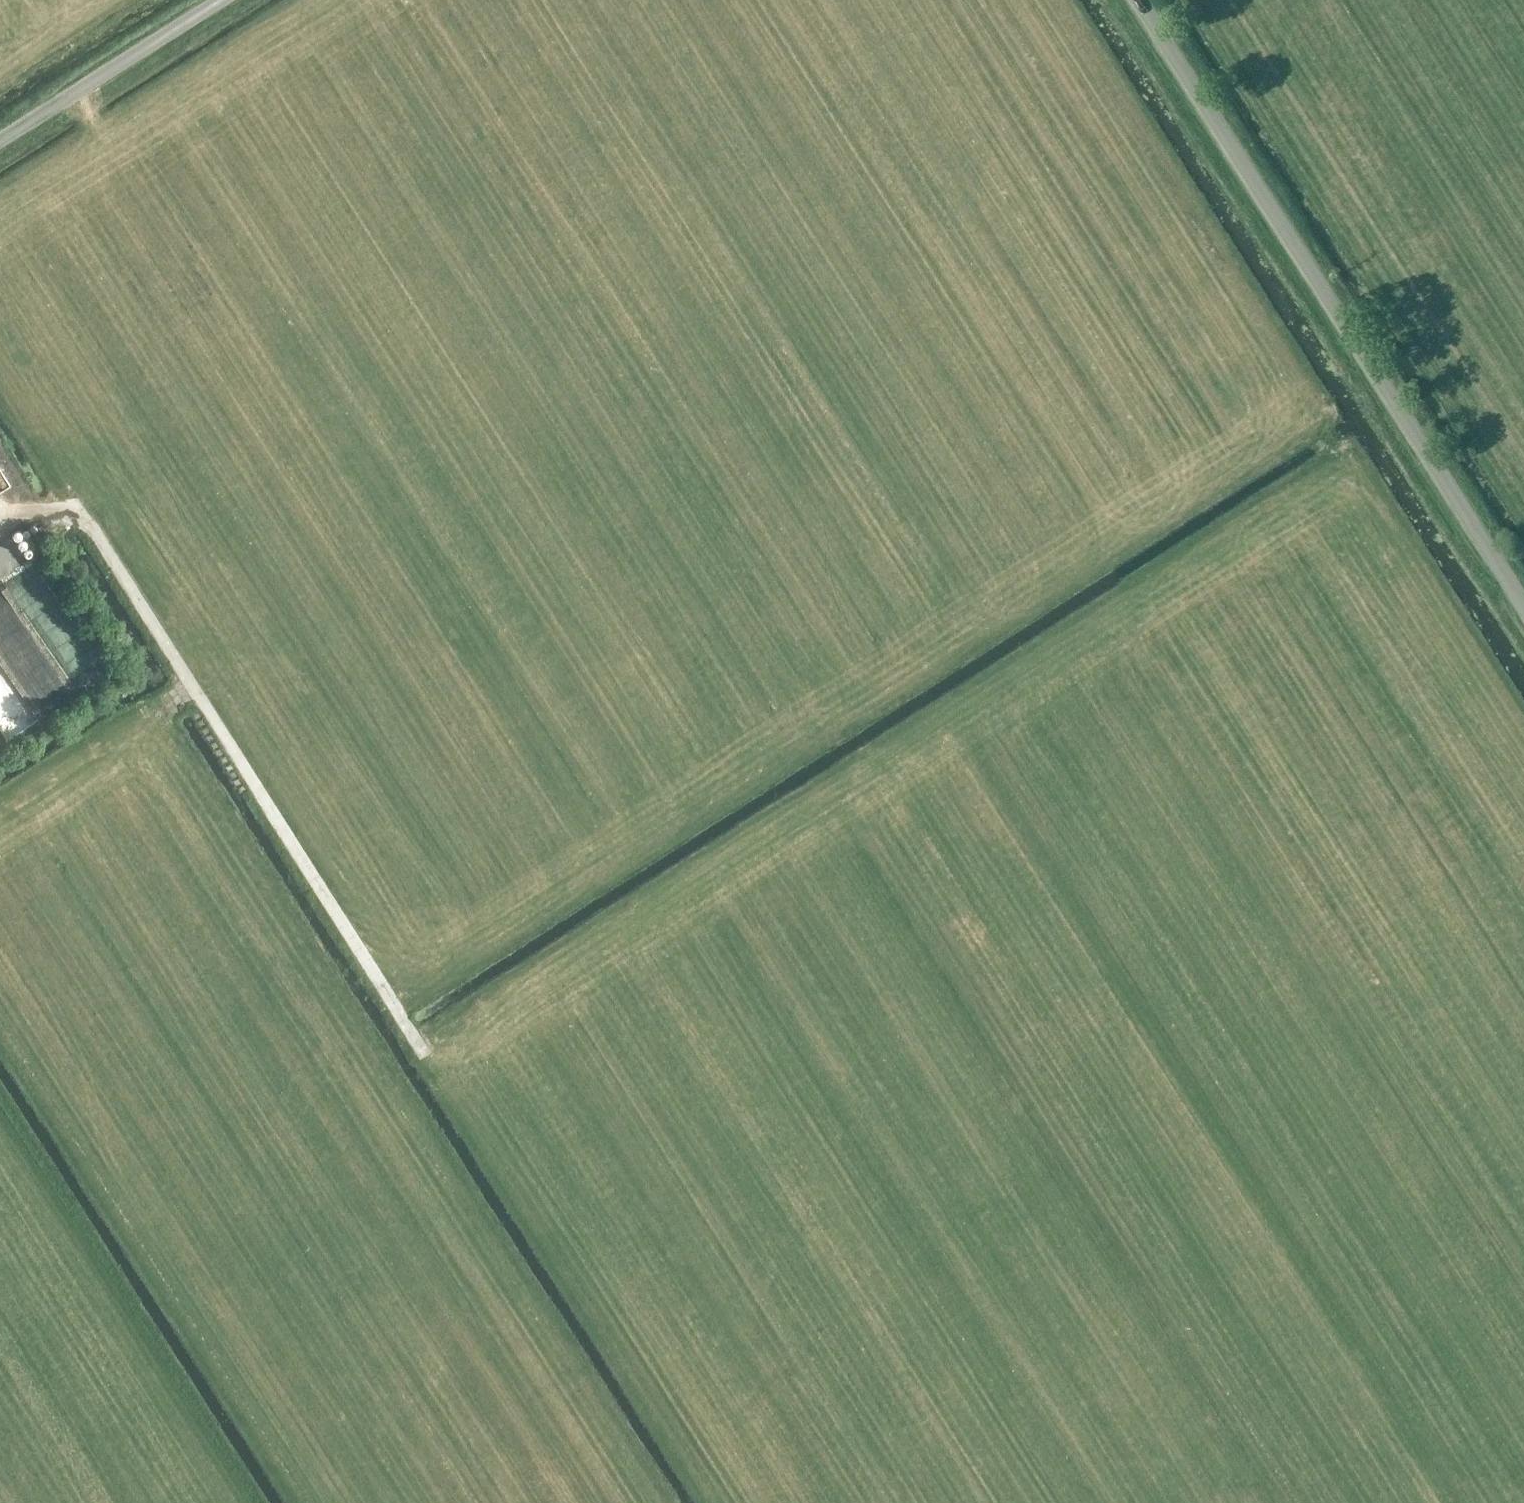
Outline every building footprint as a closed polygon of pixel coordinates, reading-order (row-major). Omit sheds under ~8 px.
[(31,639),(23,625),(0,638),(0,656),(31,639)] [(6,723),(10,731),(25,723),(0,679),(0,726),(6,723)]
